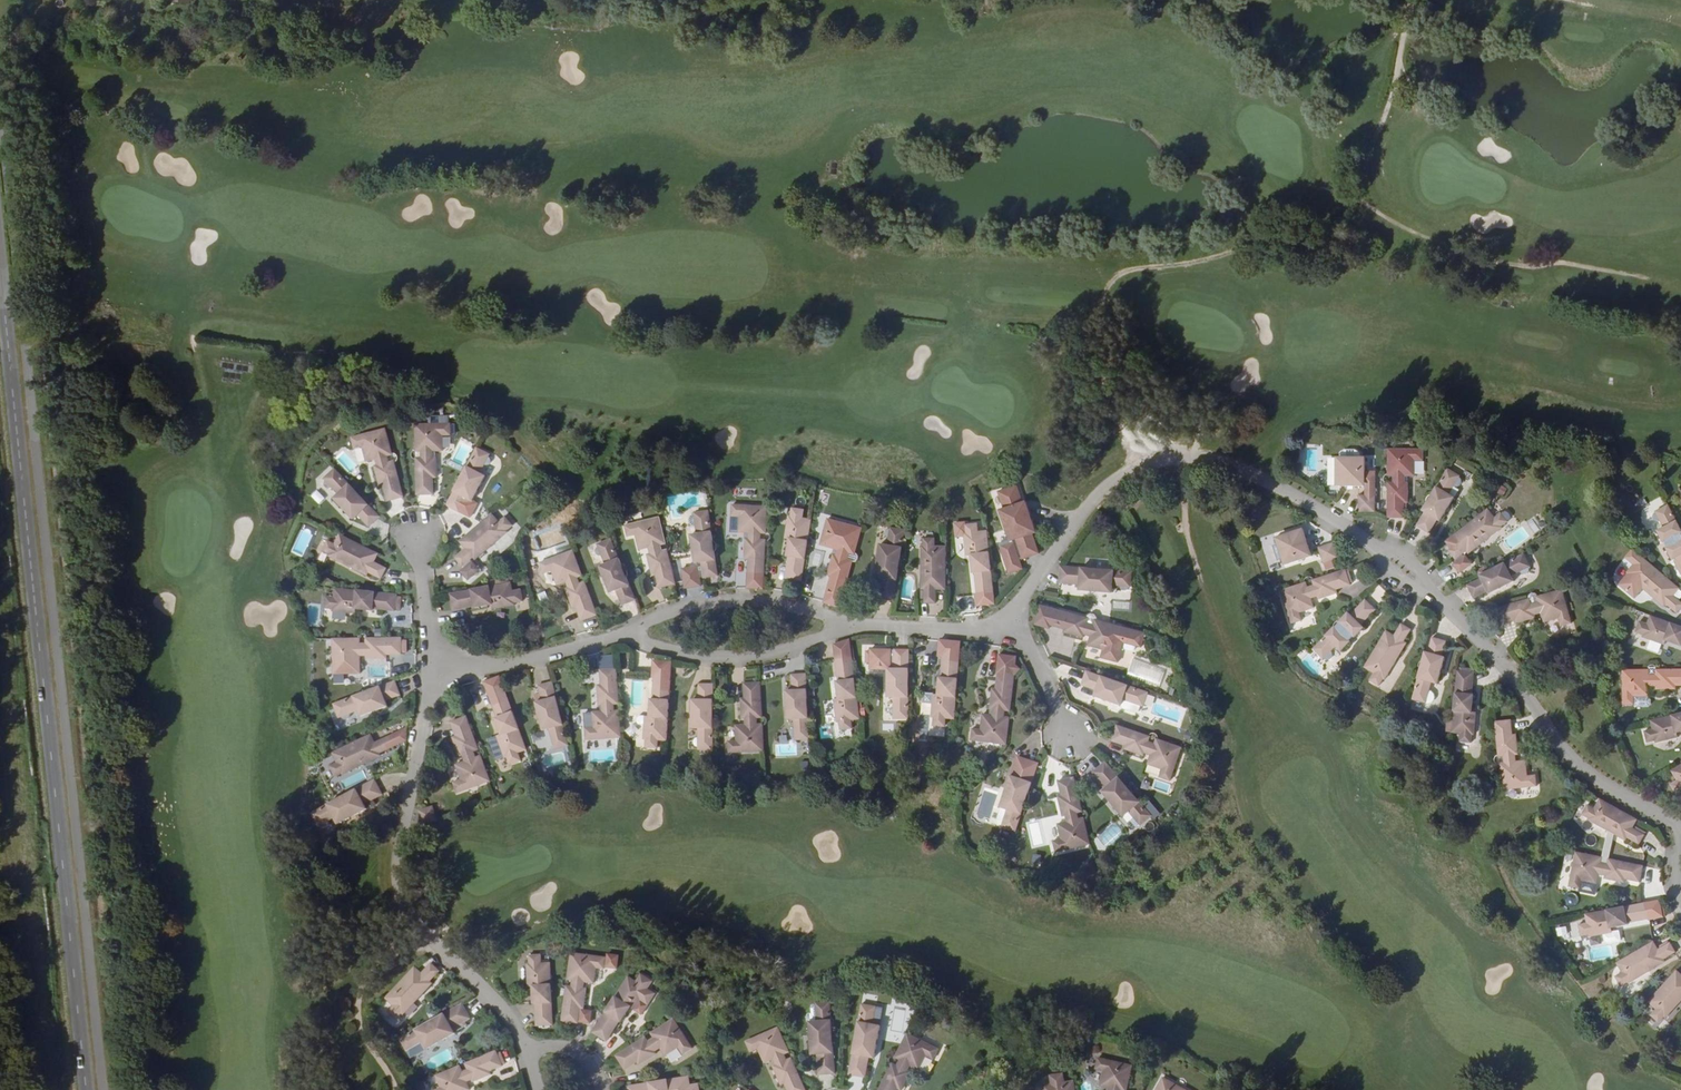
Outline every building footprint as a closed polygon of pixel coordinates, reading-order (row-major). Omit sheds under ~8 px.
[(452,427),(417,427),(417,453),(422,454),(422,460),(417,461),(417,496),(433,496),(433,481),(437,481),(437,460),(434,460),(434,454),(443,454),(444,439),(452,439),(452,427)] [(387,431),(353,440),(356,451),(364,449),(368,463),(377,461),(379,467),(377,468),(382,487),(385,486),(390,501),(406,496),(396,463),(391,464),(390,459),(394,457),(387,431)] [(490,453),(478,446),(464,473),(458,484),(448,504),(461,511),(468,497),(473,500),(479,490),(478,489),(480,485),(481,486),(486,475),(481,472),(490,453)] [(1423,448),(1388,448),(1388,473),(1388,475),(1393,474),(1393,481),(1388,481),(1388,483),(1388,517),(1404,516),(1404,502),(1408,501),(1408,482),(1405,481),(1405,475),(1415,475),(1415,459),(1423,460),(1423,448)] [(1365,470),(1365,456),(1363,456),(1340,456),(1336,456),(1336,485),(1365,485),(1365,470)] [(1460,476),(1447,467),(1431,494),(1426,502),(1414,523),(1426,530),(1434,517),(1439,520),(1446,510),(1445,509),(1447,506),(1448,507),(1454,497),(1449,493),(1460,476)] [(356,490),(336,468),(325,478),(339,493),(334,498),(342,506),(343,505),(346,509),(345,510),(353,518),(359,514),(369,525),(379,515),(364,498),(356,490)] [(1365,494),(1375,494),(1375,470),(1365,470),(1365,485),(1365,494)] [(1023,558),(1039,553),(1032,533),(1036,532),(1032,519),(1030,520),(1028,514),(1030,514),(1025,501),(1022,502),(1016,485),(998,491),(1003,508),(999,510),(1009,539),(999,543),(1009,573),(1023,568),(1019,559),(1022,557),(1023,558)] [(1375,511),(1375,494),(1365,494),(1359,494),(1359,511),(1375,511)] [(1666,500),(1653,507),(1662,525),(1655,529),(1671,560),(1678,556),(1680,562),(1680,529),(1678,523),(1666,500)] [(766,532),(767,506),(731,506),(731,517),(739,517),(738,533),(748,533),(748,540),(745,540),(744,560),(747,560),(747,576),(764,576),(766,541),(766,540),(760,540),(760,533),(766,533),(766,532)] [(801,581),(811,520),(801,518),(803,510),(791,508),(790,516),(787,516),(784,538),(788,539),(791,539),(790,544),(788,543),(786,555),(789,556),(785,578),(801,581)] [(1495,517),(1488,508),(1454,534),(1446,540),(1452,547),(1448,550),(1455,559),(1456,558),(1458,560),(1453,564),(1459,572),(1472,563),(1465,554),(1462,556),(1461,554),(1466,550),(1467,552),(1479,543),(1476,540),(1479,537),(1483,542),(1502,527),(1501,526),(1507,521),(1501,512),(1495,517)] [(501,521),(494,512),(461,540),(468,547),(457,556),(464,565),(475,556),(476,557),(487,548),(484,545),(488,542),(491,546),(509,530),(508,529),(515,524),(507,515),(501,521)] [(713,540),(709,512),(695,514),(697,535),(691,535),(693,548),(694,547),(695,552),(693,553),(695,564),(702,563),(702,567),(683,570),(686,589),(702,587),(700,579),(704,578),(718,576),(714,552),(713,540)] [(665,542),(659,517),(625,526),(628,537),(635,535),(639,550),(648,548),(650,554),(647,555),(652,574),(655,574),(659,588),(675,585),(667,551),(667,550),(661,551),(660,545),(665,544),(665,542)] [(855,553),(862,528),(829,519),(826,530),(833,532),(829,547),(838,549),(836,556),(834,555),(827,574),(830,575),(826,590),(843,594),(852,562),(853,560),(848,559),(850,553),(855,554),(855,553)] [(993,594),(987,531),(978,533),(977,524),(965,526),(966,533),(963,534),(965,556),(969,556),(973,556),(973,560),(970,560),(971,573),(974,573),(977,595),(978,607),(994,605),(993,594)] [(900,557),(905,529),(890,527),(886,547),(880,546),(878,558),(880,558),(879,563),(877,563),(875,575),(882,576),(880,590),(895,593),(898,572),(900,557)] [(1312,555),(1303,527),(1276,535),(1284,563),(1312,555)] [(380,554),(342,534),(337,544),(330,541),(325,551),(332,554),(331,556),(353,567),(355,562),(359,563),(358,568),(370,574),(371,572),(384,578),(389,568),(377,562),(380,554)] [(622,566),(611,538),(597,543),(605,563),(599,565),(603,576),(605,575),(607,580),(605,581),(610,592),(615,589),(621,603),(635,597),(626,576),(622,566)] [(945,589),(945,546),(935,545),(935,538),(923,538),(923,545),(921,545),(921,569),(923,569),(927,569),(927,574),(923,574),(923,588),(925,589),(924,602),(935,603),(935,589),(945,589)] [(1339,556),(1335,541),(1319,546),(1324,562),(1339,556)] [(582,574),(573,550),(540,563),(545,573),(551,571),(557,585),(566,582),(568,588),(565,589),(573,607),(576,607),(581,621),(597,615),(585,583),(585,581),(580,583),(577,577),(582,575),(582,574)] [(1530,565),(1523,553),(1497,566),(1489,570),(1465,581),(1472,594),(1485,587),(1488,594),(1499,588),(1498,586),(1502,584),(1503,586),(1514,581),(1511,575),(1530,565)] [(1647,561),(1640,569),(1634,564),(1626,572),(1633,578),(1631,580),(1649,595),(1654,590),(1657,593),(1654,597),(1665,606),(1666,604),(1677,613),(1680,608),(1680,602),(1674,596),(1680,589),(1647,561)] [(1124,575),(1059,568),(1058,583),(1079,586),(1078,592),(1089,594),(1090,592),(1096,593),(1096,594),(1106,596),(1107,588),(1122,590),(1124,575)] [(1305,581),(1281,588),(1292,622),(1302,619),(1300,611),(1314,606),(1312,597),(1318,595),(1319,598),(1338,592),(1337,588),(1351,584),(1346,568),(1315,578),(1313,579),(1314,583),(1308,585),(1306,580),(1305,581)] [(511,591),(509,582),(448,594),(451,610),(473,606),(473,609),(486,606),(485,603),(490,603),(490,609),(513,605),(513,603),(521,602),(519,590),(511,591)] [(398,594),(336,587),(335,596),(327,595),(326,606),(334,607),(334,610),(357,612),(357,605),(362,605),(362,608),(375,610),(375,607),(397,610),(398,594)] [(1571,623),(1562,589),(1538,596),(1536,596),(1537,601),(1531,603),(1529,598),(1528,598),(1495,607),(1496,609),(1490,610),(1494,623),(1500,622),(1500,623),(1514,619),(1515,622),(1535,617),(1534,614),(1540,613),(1543,622),(1557,618),(1560,626),(1571,623)] [(1373,607),(1363,596),(1338,622),(1328,632),(1310,650),(1321,661),(1322,660),(1323,661),(1326,661),(1329,661),(1331,659),(1331,656),(1331,653),(1330,652),(1335,646),(1341,651),(1364,628),(1359,622),(1373,607)] [(307,624),(318,625),(319,605),(308,604),(307,624)] [(1139,632),(1115,625),(1092,619),(1089,619),(1088,624),(1081,623),(1083,617),(1049,608),(1035,604),(1031,624),(1043,627),(1044,624),(1064,629),(1063,633),(1078,637),(1079,634),(1085,635),(1083,645),(1097,649),(1096,657),(1106,660),(1113,661),(1117,642),(1136,646),(1139,632)] [(1651,615),(1648,624),(1640,621),(1636,632),(1644,635),(1643,637),(1664,645),(1667,638),(1671,640),(1670,642),(1680,646),(1680,627),(1651,615)] [(1394,634),(1386,629),(1363,666),(1373,672),(1369,679),(1379,684),(1382,679),(1384,680),(1397,659),(1392,655),(1394,652),(1397,654),(1405,641),(1404,640),(1411,629),(1401,623),(1394,634)] [(1442,640),(1428,636),(1422,659),(1419,668),(1411,698),(1425,702),(1431,682),(1437,683),(1440,672),(1439,671),(1439,667),(1441,668),(1445,657),(1438,655),(1442,640)] [(358,638),(332,638),(333,673),(345,673),(345,665),(360,665),(360,655),(367,655),(367,658),(387,658),(387,655),(402,654),(402,638),(368,638),(366,638),(366,641),(359,641),(359,638),(358,638)] [(893,712),(908,712),(908,689),(908,677),(909,647),(894,647),(894,648),(891,648),(891,647),(870,647),(870,649),(866,649),(866,660),(870,660),(870,667),(887,668),(887,680),(888,680),(888,685),(886,685),(886,697),(893,697),(893,712)] [(599,668),(615,666),(614,654),(598,655),(599,668)] [(945,718),(954,719),(959,657),(943,655),(942,677),(939,677),(938,689),(941,689),(940,695),(937,695),(933,694),(931,717),(933,717),(932,725),(945,726),(945,718)] [(970,740),(1005,744),(1008,719),(1008,718),(1003,717),(1004,710),(1009,711),(1009,710),(1014,677),(1020,669),(1015,665),(1016,657),(999,655),(996,674),(997,674),(995,689),(992,689),(989,709),(992,710),(991,716),(982,715),(980,730),(972,729),(970,740)] [(850,721),(859,719),(851,657),(835,659),(838,682),(835,682),(836,694),(840,694),(840,699),(837,699),(833,700),(836,722),(839,721),(840,730),(852,728),(850,721)] [(657,741),(666,741),(670,678),(671,661),(653,660),(652,677),(654,677),(652,700),(649,700),(649,712),(652,712),(652,717),(648,717),(644,717),(638,717),(635,719),(635,723),(638,725),(643,725),(642,740),(645,740),(645,748),(657,749),(657,741)] [(1621,669),(1622,704),(1633,704),(1636,706),(1648,706),(1651,703),(1651,698),(1648,696),(1648,686),(1655,686),(1655,689),(1675,689),(1675,685),(1680,685),(1680,668),(1657,669),(1655,669),(1655,674),(1649,674),(1648,669),(1647,669),(1621,669)] [(585,740),(621,737),(619,711),(619,710),(614,711),(614,704),(619,704),(619,702),(617,669),(600,670),(601,685),(597,685),(598,706),(602,706),(602,712),(593,712),(593,727),(585,728),(585,740)] [(793,734),(809,733),(807,709),(807,697),(806,669),(790,670),(791,691),(785,691),(786,703),(787,703),(787,708),(786,708),(786,720),(792,720),(793,734)] [(1136,705),(1141,690),(1119,683),(1108,679),(1080,670),(1075,684),(1095,691),(1092,696),(1103,700),(1104,699),(1109,700),(1108,702),(1120,706),(1122,700),(1136,705)] [(1473,671),(1457,670),(1450,732),(1458,733),(1458,741),(1470,742),(1471,734),(1473,734),(1476,711),(1469,710),(1469,706),(1472,706),(1473,694),(1471,693),(1473,671)] [(537,679),(540,689),(542,700),(537,701),(536,701),(538,713),(540,713),(541,717),(540,718),(543,729),(548,728),(552,742),(567,738),(561,715),(558,706),(551,676),(537,679)] [(698,742),(713,742),(713,719),(712,708),(713,678),(699,678),(698,698),(692,698),(692,710),(693,710),(693,715),(692,715),(692,727),(698,727),(698,742)] [(362,692),(334,703),(339,717),(359,710),(361,716),(372,712),(371,710),(376,709),(377,710),(388,706),(386,700),(400,695),(394,681),(373,689),(362,692)] [(728,754),(763,752),(762,726),(757,725),(756,719),(762,718),(761,716),(760,683),(743,684),(744,699),(740,699),(741,720),(744,720),(744,726),(735,726),(736,741),(727,742),(728,754)] [(537,701),(542,700),(540,689),(533,691),(536,701),(537,701)] [(518,753),(527,750),(505,691),(489,696),(497,718),(495,719),(499,730),(502,729),(504,734),(501,735),(496,736),(504,758),(507,757),(509,765),(520,761),(518,753)] [(932,703),(933,694),(923,693),(923,702),(932,703)] [(892,712),(892,697),(884,697),(884,713),(892,712)] [(1650,720),(1652,729),(1644,731),(1647,742),(1655,740),(1655,742),(1677,737),(1676,730),(1680,729),(1680,732),(1680,713),(1650,720)] [(458,794),(490,781),(481,757),(481,756),(476,758),(474,751),(479,750),(478,748),(467,716),(451,722),(456,736),(453,738),(460,757),(463,756),(465,762),(457,766),(462,780),(454,783),(458,794)] [(1510,719),(1494,720),(1497,754),(1498,755),(1503,755),(1503,762),(1498,762),(1498,763),(1501,789),(1536,784),(1535,774),(1526,775),(1525,760),(1515,760),(1515,754),(1518,753),(1515,734),(1512,734),(1510,719)] [(1171,782),(1182,748),(1157,740),(1157,739),(1155,745),(1149,743),(1150,737),(1149,737),(1117,726),(1111,742),(1125,747),(1124,750),(1144,756),(1145,754),(1151,756),(1148,765),(1163,770),(1160,778),(1171,782)] [(373,733),(334,751),(338,760),(326,766),(331,776),(343,770),(344,771),(357,765),(355,761),(359,759),(362,765),(384,754),(383,752),(390,749),(385,738),(377,742),(373,733)] [(496,736),(489,738),(492,752),(499,750),(496,736)] [(611,749),(595,752),(597,761),(613,758),(611,749)] [(1002,819),(1017,823),(1024,803),(1028,790),(1037,764),(1037,762),(1024,758),(1017,777),(1011,775),(1007,786),(1008,787),(1007,792),(1005,791),(1001,803),(1007,805),(1002,819)] [(1136,822),(1147,812),(1133,795),(1133,792),(1133,791),(1132,789),(1131,788),(1129,786),(1128,785),(1126,784),(1124,785),(1106,762),(1095,773),(1099,778),(1095,781),(1104,791),(1103,793),(1111,802),(1112,801),(1115,804),(1114,806),(1122,815),(1126,811),(1136,822)] [(1670,770),(1676,780),(1670,784),(1675,793),(1680,790),(1680,764),(1670,770)] [(1054,852),(1089,844),(1083,820),(1083,818),(1078,820),(1076,813),(1081,812),(1081,810),(1073,777),(1058,781),(1060,795),(1057,796),(1061,817),(1065,816),(1066,822),(1057,824),(1060,839),(1052,841),(1054,852)] [(336,799),(311,813),(318,826),(337,816),(339,822),(350,817),(349,815),(353,813),(354,814),(364,809),(361,803),(374,796),(367,783),(348,793),(336,799)] [(1643,836),(1649,826),(1612,805),(1607,814),(1595,807),(1589,816),(1602,823),(1601,825),(1613,832),(1615,828),(1619,830),(1616,835),(1637,847),(1638,845),(1644,849),(1650,839),(1643,836)] [(419,811),(423,824),(436,820),(432,807),(419,811)] [(1639,881),(1643,866),(1610,859),(1608,858),(1607,863),(1601,862),(1602,857),(1601,857),(1575,851),(1568,886),(1579,888),(1581,879),(1597,882),(1598,873),(1605,875),(1604,878),(1624,882),(1625,878),(1639,881)] [(1660,900),(1646,902),(1649,918),(1649,919),(1663,917),(1663,916),(1661,901),(1660,900)] [(1649,918),(1646,902),(1585,914),(1587,922),(1578,924),(1580,935),(1589,933),(1589,936),(1611,932),(1610,925),(1615,924),(1615,926),(1628,925),(1627,922),(1649,918)] [(1566,926),(1556,927),(1557,936),(1567,934),(1566,926)] [(1658,949),(1653,941),(1616,962),(1622,972),(1615,976),(1620,985),(1627,981),(1628,983),(1649,970),(1646,966),(1649,964),(1652,968),(1664,960),(1663,958),(1675,951),(1669,941),(1658,949)] [(537,989),(534,989),(533,1001),(536,1001),(535,1023),(552,1024),(554,962),(546,961),(546,953),(534,952),(534,960),(531,960),(530,984),(534,984),(537,984),(537,989)] [(607,958),(571,953),(568,978),(568,979),(574,980),(573,986),(567,985),(567,987),(562,1021),(579,1023),(579,1021),(591,1023),(593,1011),(582,1009),(582,1008),(585,1008),(588,988),(585,988),(586,981),(595,982),(597,968),(605,969),(607,958)] [(421,975),(413,968),(384,999),(392,1007),(387,1012),(395,1020),(400,1015),(402,1016),(418,998),(414,995),(417,991),(420,994),(430,984),(429,983),(438,972),(430,964),(421,975)] [(1676,970),(1648,1001),(1656,1009),(1651,1014),(1659,1022),(1664,1016),(1666,1018),(1680,1001),(1680,1000),(1677,996),(1680,993),(1680,974),(1676,970)] [(658,996),(628,977),(592,1033),(607,1042),(614,1030),(617,1032),(628,1015),(625,1013),(629,1008),(631,1010),(637,1013),(645,1001),(652,1005),(658,996)] [(865,995),(863,1002),(875,1004),(876,997),(865,995)] [(835,1070),(834,1005),(820,1005),(820,1027),(815,1027),(815,1056),(821,1056),(820,1070),(835,1070)] [(464,1020),(456,1007),(436,1018),(425,1024),(400,1038),(409,1055),(410,1056),(412,1056),(416,1054),(439,1042),(438,1040),(442,1038),(443,1039),(454,1033),(451,1028),(464,1020)] [(872,1009),(857,1007),(849,1071),(865,1073),(867,1058),(871,1059),(874,1032),(869,1031),(872,1009)] [(693,1049),(674,1019),(652,1032),(651,1033),(655,1038),(649,1041),(646,1037),(645,1037),(616,1056),(625,1070),(638,1062),(640,1065),(658,1054),(656,1051),(661,1048),(666,1056),(680,1048),(684,1055),(693,1049)] [(778,1027),(746,1041),(751,1051),(758,1048),(764,1062),(773,1059),(775,1065),(773,1066),(781,1085),(784,1083),(787,1089),(805,1089),(792,1059),(791,1058),(787,1060),(784,1054),(789,1052),(788,1051),(778,1027)] [(907,1033),(896,1056),(895,1057),(900,1060),(897,1066),(893,1063),(892,1065),(879,1089),(898,1089),(899,1089),(901,1089),(902,1089),(911,1073),(908,1071),(911,1066),(920,1070),(927,1056),(934,1059),(939,1049),(907,1033)] [(434,1077),(439,1089),(468,1089),(465,1082),(471,1080),(472,1083),(492,1075),(490,1071),(504,1066),(497,1050),(467,1062),(465,1064),(467,1069),(461,1071),(458,1066),(434,1077)] [(1098,1060),(1095,1072),(1103,1074),(1099,1088),(1106,1089),(1127,1089),(1132,1069),(1098,1060)] [(689,1076),(627,1086),(627,1088),(628,1089),(699,1089),(699,1085),(691,1086),(689,1076)] [(1073,1079),(1039,1084),(1040,1089),(1075,1089),(1073,1079)] [(1160,1080),(1155,1089),(1178,1089),(1160,1080)]
